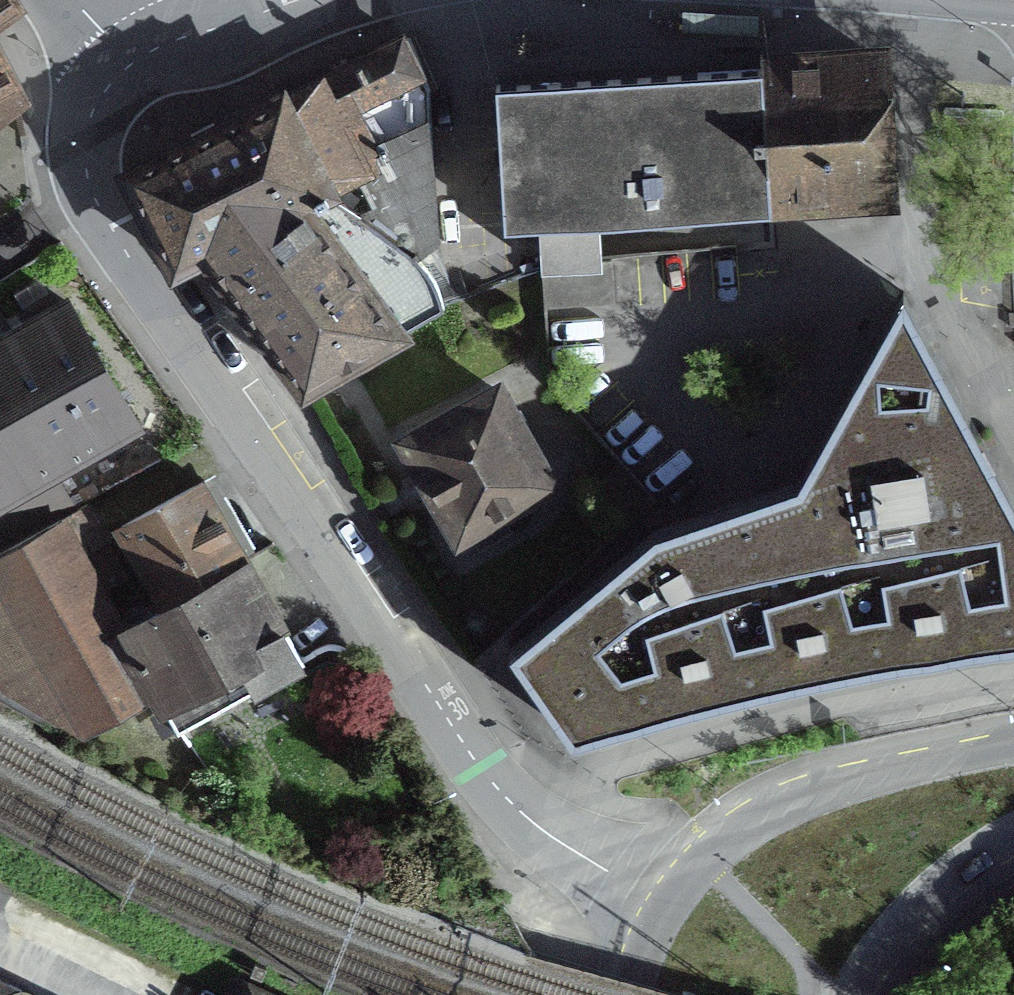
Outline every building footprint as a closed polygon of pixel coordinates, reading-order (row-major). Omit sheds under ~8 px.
[(15,11),(7,0),(0,0),(0,21),(15,11)] [(681,34),(751,39),(752,24),(682,19),(681,34)] [(340,132),(425,93),(400,40),(325,78),(278,101),(296,137),(292,138),(321,194),(324,193),(360,175),(340,132)] [(873,60),(762,68),(771,205),(882,198),(873,60)] [(18,100),(0,65),(0,113),(18,100)] [(767,205),(771,205),(762,68),(759,68),(759,72),(626,80),(493,88),(502,229),(536,227),(538,266),(598,262),(596,224),(768,213),(767,205)] [(340,132),(360,175),(379,207),(359,217),(365,222),(413,258),(432,242),(425,93),(340,132)] [(292,138),(296,137),(278,101),(126,176),(172,269),(203,254),(302,388),(392,337),(441,309),(431,283),(424,271),(413,258),(365,222),(359,217),(324,193),(321,194),(292,138)] [(609,261),(598,262),(538,266),(541,311),(544,311),(612,306),(609,261)] [(900,294),(795,483),(652,531),(506,649),(569,739),(617,725),(674,709),(732,695),(790,682),(849,670),(907,660),(966,651),(1013,644),(1013,505),(900,294)] [(65,306),(0,342),(0,553),(56,521),(73,511),(50,470),(132,424),(65,306)] [(495,394),(405,445),(456,535),(465,530),(476,550),(507,533),(496,513),(546,485),(495,394)] [(119,530),(161,604),(241,560),(199,486),(119,530)] [(66,745),(84,735),(152,697),(115,630),(145,613),(104,542),(76,557),(56,521),(0,553),(0,597),(2,600),(0,601),(0,705),(66,745)] [(161,604),(145,613),(115,630),(152,697),(174,736),(300,665),(241,560),(161,604)] [(18,994),(0,985),(0,994),(18,994)]
